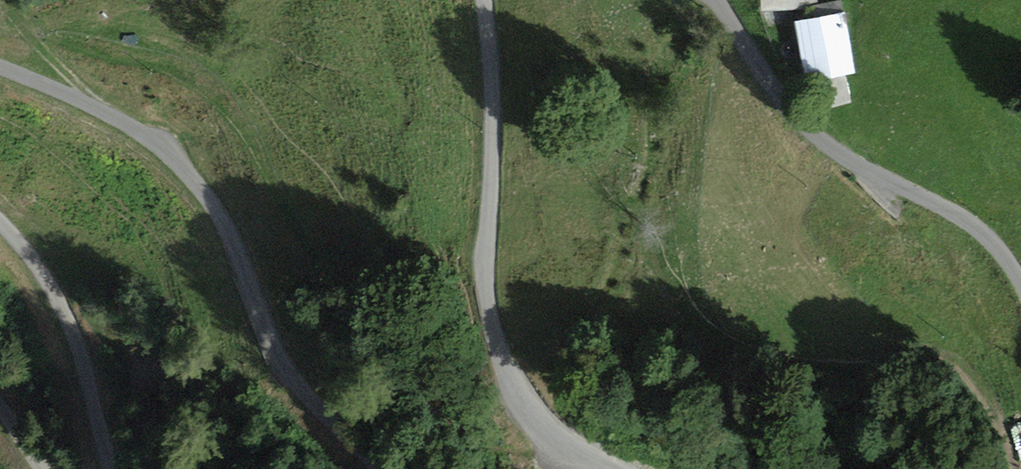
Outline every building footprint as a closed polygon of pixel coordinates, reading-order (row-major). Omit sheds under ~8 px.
[(762,10),(820,7),(820,0),(761,0),(762,10)] [(845,11),(794,21),(806,82),(810,82),(815,110),(853,103),(847,74),(856,72),(845,11)]
